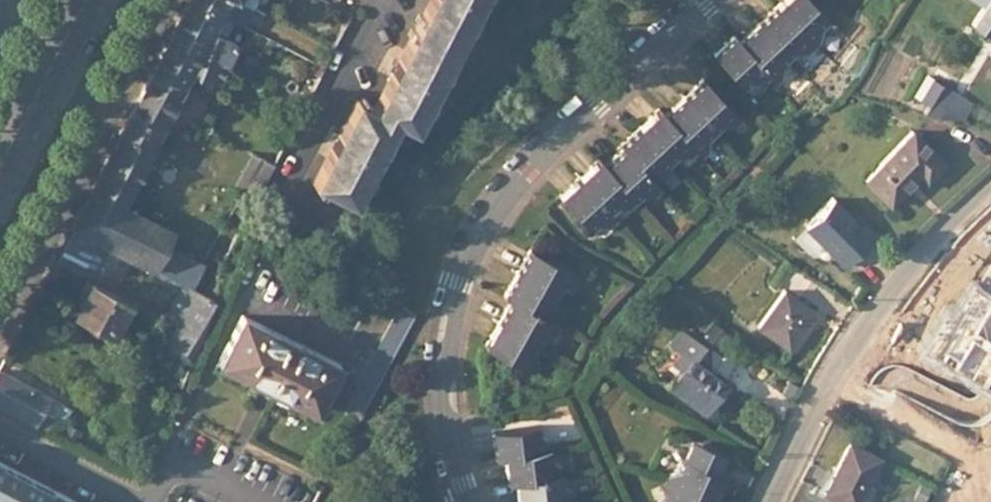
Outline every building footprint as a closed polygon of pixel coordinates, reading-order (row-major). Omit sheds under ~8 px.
[(169,40),(224,69),(236,45),(207,30),(216,14),(190,0),(169,40)] [(216,14),(221,16),(229,0),(190,0),(216,14)] [(241,27),(251,9),(233,0),(229,0),(221,16),(241,27)] [(251,9),(255,0),(233,0),(251,9)] [(376,110),(357,100),(313,183),(353,204),(397,121),(415,130),(483,0),(433,0),(376,110)] [(813,43),(822,35),(819,24),(827,18),(809,0),(780,0),(776,4),(813,43)] [(982,8),(970,28),(987,39),(990,33),(990,0),(967,0),(982,8)] [(776,4),(757,21),(787,54),(794,49),(805,50),(813,43),(776,4)] [(768,73),(774,79),(783,71),(781,60),(787,54),(757,21),(737,39),(768,73)] [(768,73),(737,39),(733,34),(713,54),(741,86),(749,79),(759,81),(768,73)] [(169,40),(151,74),(178,88),(181,81),(186,84),(189,82),(192,80),(194,76),(192,73),(193,71),(216,83),(224,69),(169,40)] [(151,74),(128,120),(156,134),(170,107),(180,112),(190,94),(183,90),(186,84),(181,81),(178,88),(151,74)] [(704,79),(684,98),(715,132),(723,124),(736,126),(743,121),(704,79)] [(917,111),(964,122),(974,104),(934,79),(917,111)] [(715,132),(684,98),(665,116),(697,151),(702,156),(710,149),(710,137),(715,132)] [(665,116),(660,110),(641,127),(672,161),(677,157),(688,158),(697,151),(665,116)] [(128,120),(122,132),(149,146),(156,134),(128,120)] [(641,127),(621,145),(625,149),(658,184),(668,177),(667,165),(672,161),(641,127)] [(944,164),(913,131),(865,178),(889,204),(920,174),(927,180),(944,164)] [(122,132),(71,230),(97,243),(103,246),(122,209),(152,151),(149,146),(122,132)] [(606,165),(638,200),(644,194),(656,196),(663,190),(658,184),(625,149),(606,165)] [(236,192),(255,204),(275,167),(254,156),(236,192)] [(601,160),(581,178),(612,212),(619,205),(630,207),(638,200),(606,165),(601,160)] [(612,212),(581,178),(559,198),(590,231),(598,225),(609,227),(618,219),(612,212)] [(821,243),(835,257),(846,267),(873,240),(833,200),(806,228),(821,243)] [(122,209),(103,246),(126,258),(145,221),(122,209)] [(145,221),(126,258),(152,272),(164,249),(171,234),(145,221)] [(806,228),(793,240),(809,255),(821,243),(806,228)] [(71,230),(55,263),(80,277),(85,267),(97,243),(71,230)] [(835,257),(821,243),(809,255),(826,267),(830,262),(835,257)] [(152,272),(169,280),(180,258),(164,249),(152,272)] [(528,252),(516,273),(556,295),(561,287),(570,284),(575,274),(528,252)] [(169,280),(183,287),(192,292),(203,270),(180,258),(169,280)] [(85,267),(80,277),(92,283),(128,302),(132,293),(85,267)] [(556,295),(516,273),(504,296),(510,299),(551,322),(557,312),(553,303),(556,295)] [(128,302),(92,283),(76,317),(83,321),(80,327),(97,336),(101,328),(113,336),(130,303),(128,302)] [(984,292),(970,283),(952,313),(944,308),(921,347),(922,348),(949,364),(973,379),(990,389),(990,296),(984,292)] [(175,327),(162,356),(191,368),(214,303),(192,292),(183,287),(165,322),(175,327)] [(814,313),(784,292),(759,330),(789,351),(814,313)] [(510,299),(498,321),(539,344),(544,335),(553,333),(557,326),(551,322),(510,299)] [(364,378),(357,391),(347,411),(361,418),(371,399),(415,314),(401,306),(372,364),(363,360),(356,374),(364,378)] [(341,367),(243,317),(225,351),(232,354),(226,366),(310,409),(317,397),(324,400),(341,367)] [(539,344),(498,321),(484,348),(531,373),(536,364),(532,355),(539,344)] [(706,333),(710,336),(718,327),(715,324),(706,333)] [(718,327),(710,336),(719,346),(728,337),(718,327)] [(666,384),(701,415),(724,388),(693,361),(705,347),(704,348),(682,329),(671,342),(679,349),(685,355),(680,360),(684,363),(679,369),(666,384)] [(710,336),(707,340),(717,348),(719,346),(710,336)] [(949,364),(922,348),(918,356),(944,372),(949,364)] [(685,355),(679,349),(669,361),(679,369),(684,363),(680,360),(685,355)] [(72,408),(0,370),(0,405),(35,424),(37,421),(48,426),(53,416),(65,422),(72,408)] [(122,382),(132,387),(138,378),(127,372),(122,382)] [(973,379),(969,387),(989,399),(990,396),(990,389),(973,379)] [(724,388),(701,415),(703,416),(726,390),(724,388)] [(491,431),(495,457),(503,456),(547,449),(546,441),(539,436),(537,424),(491,431)] [(848,442),(822,491),(843,501),(857,501),(880,459),(848,442)] [(695,443),(693,448),(726,463),(728,458),(695,443)] [(708,501),(718,501),(728,480),(720,477),(726,463),(693,448),(683,470),(670,475),(666,483),(708,501)] [(503,456),(508,481),(515,480),(559,474),(558,467),(549,462),(547,449),(503,456)] [(0,461),(0,501),(79,501),(0,461)] [(518,501),(554,501),(571,500),(570,491),(561,487),(559,474),(515,480),(518,501)] [(666,483),(662,493),(666,501),(708,501),(666,483)]
